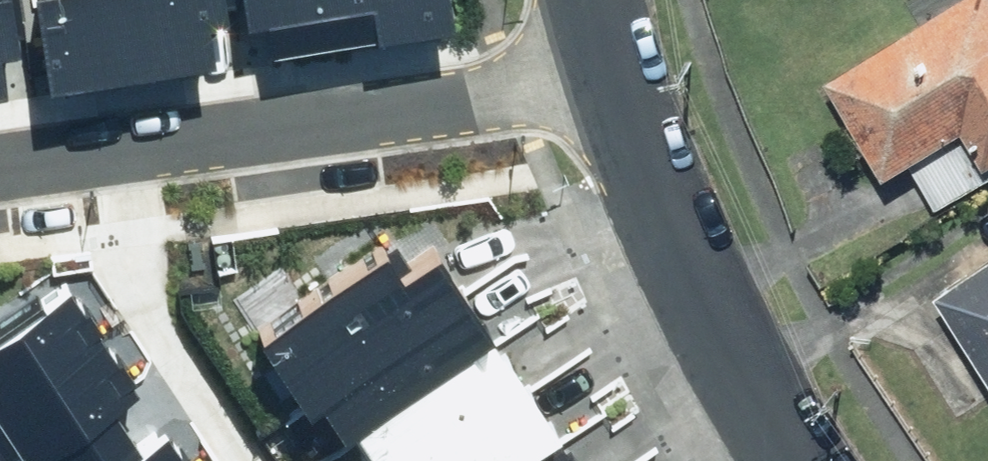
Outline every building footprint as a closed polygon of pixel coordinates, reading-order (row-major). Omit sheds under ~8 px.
[(19,29),(15,0),(0,0),(0,31),(19,29)] [(48,63),(211,39),(205,3),(226,0),(39,0),(48,63)] [(250,31),(451,2),(451,0),(245,0),(250,31)] [(833,77),(892,172),(973,122),(987,145),(987,0),(957,0),(833,77)] [(265,317),(299,370),(467,264),(446,231),(407,255),(394,236),(265,317)] [(942,291),(987,359),(987,260),(942,291)] [(299,370),(332,423),(342,416),(501,317),(467,264),(299,370)] [(2,392),(106,324),(74,275),(0,323),(0,390),(2,392)] [(371,460),(389,460),(534,369),(501,317),(342,416),(371,460)] [(34,441),(53,429),(117,387),(139,373),(106,324),(2,392),(34,441)] [(568,422),(534,369),(389,460),(506,460),(568,422)] [(146,431),(117,387),(53,429),(75,460),(189,460),(162,421),(146,431)] [(568,422),(506,460),(592,460),(568,422)]
